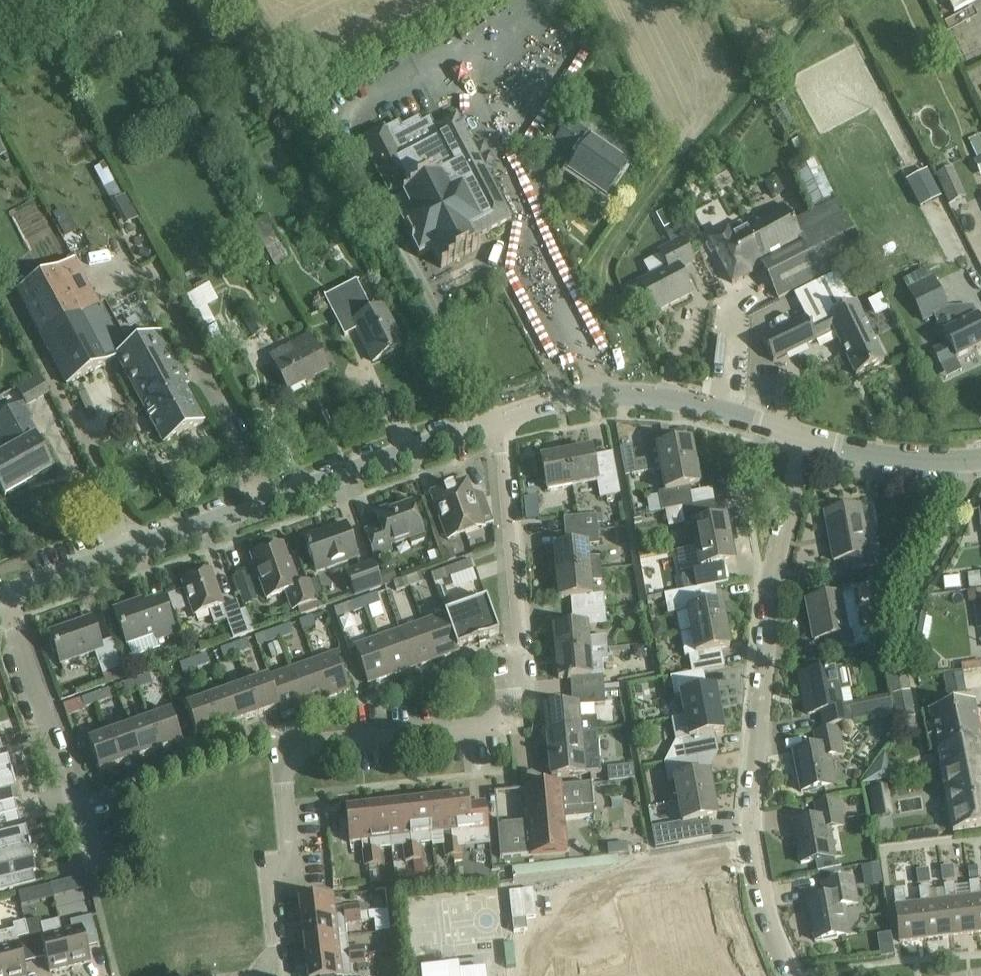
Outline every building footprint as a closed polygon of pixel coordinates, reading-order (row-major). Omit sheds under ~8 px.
[(782,101),(771,108),(789,139),(801,132),(782,101)] [(400,188),(403,194),(390,200),(419,257),(432,250),(441,268),(480,248),(475,238),(511,219),(457,114),(435,126),(431,118),(422,123),(419,118),(398,129),(395,124),(386,129),(384,127),(361,139),(389,193),(400,188)] [(555,143),(567,152),(572,144),(584,153),(570,172),(607,198),(627,169),(590,143),(593,138),(570,122),(555,143)] [(803,137),(791,143),(801,163),(793,167),(815,212),(794,222),(786,205),(744,226),(743,222),(727,230),(728,231),(710,241),(732,283),(763,267),(778,298),(796,289),(839,268),(850,263),(864,256),(815,156),(812,158),(803,137)] [(973,161),(980,177),(980,157),(973,161)] [(94,169),(111,199),(121,193),(105,163),(94,169)] [(922,174),(907,182),(919,207),(925,204),(930,213),(940,208),(922,174)] [(776,176),(764,182),(772,198),(785,192),(776,176)] [(127,194),(112,202),(125,226),(140,217),(127,194)] [(251,222),(269,258),(274,268),(291,260),(268,214),(251,222)] [(72,222),(58,229),(66,243),(79,235),(72,222)] [(669,268),(639,284),(654,313),(692,293),(679,269),(694,261),(682,239),(660,250),(669,268)] [(99,310),(98,308),(74,263),(18,293),(43,340),(99,310)] [(850,263),(839,268),(851,292),(862,287),(850,263)] [(837,273),(813,285),(795,294),(806,318),(762,339),(773,361),(816,341),(817,342),(835,333),(856,376),(884,362),(855,304),(853,305),(837,273)] [(921,283),(907,290),(914,305),(922,322),(934,316),(949,309),(948,307),(942,292),(934,277),(921,283)] [(372,312),(364,297),(356,281),(325,297),(333,313),(345,336),(359,329),(367,345),(365,346),(373,362),(403,346),(382,307),(372,312)] [(203,323),(214,318),(208,306),(218,301),(210,284),(189,295),(203,323)] [(99,310),(43,340),(67,385),(118,358),(118,359),(129,353),(127,349),(130,347),(106,303),(98,308),(99,310)] [(235,314),(248,340),(266,331),(253,304),(235,314)] [(955,358),(980,346),(980,322),(978,316),(956,327),(951,316),(937,323),(947,344),(933,351),(939,364),(954,356),(955,358)] [(145,409),(185,388),(191,384),(181,367),(162,331),(130,347),(127,349),(129,353),(118,359),(145,409)] [(271,356),(275,365),(288,390),(327,369),(310,336),(289,347),(271,356)] [(27,407),(51,394),(39,374),(16,387),(27,407)] [(145,409),(164,444),(204,423),(185,388),(145,409)] [(5,496),(52,470),(35,439),(37,438),(27,419),(30,418),(23,405),(0,418),(0,431),(11,451),(0,457),(0,486),(5,496)] [(695,463),(691,441),(685,442),(683,432),(686,431),(686,430),(647,437),(650,450),(658,448),(662,469),(695,463)] [(632,445),(620,448),(621,454),(625,476),(638,474),(654,471),(652,457),(643,459),(635,460),(632,445)] [(565,454),(571,487),(597,482),(600,495),(620,492),(613,456),(593,459),(591,449),(565,454)] [(565,454),(541,458),(547,491),(571,487),(565,454)] [(687,487),(699,485),(695,463),(662,469),(666,492),(659,493),(659,495),(647,497),(650,513),(662,511),(682,507),(691,506),(687,487)] [(466,482),(449,488),(466,534),(483,528),(488,526),(494,524),(492,518),(488,507),(484,495),(472,499),(469,490),(466,482)] [(449,540),(464,534),(466,534),(449,488),(432,494),(449,540)] [(917,496),(905,520),(920,528),(933,504),(917,496)] [(710,502),(691,506),(682,507),(686,527),(692,526),(696,547),(730,541),(726,518),(714,520),(710,502)] [(425,540),(422,534),(412,504),(377,516),(381,527),(367,532),(373,550),(375,557),(391,551),(389,546),(410,539),(412,544),(425,540)] [(844,559),(847,572),(878,566),(875,552),(869,553),(860,506),(828,512),(834,543),(831,543),(834,561),(844,559)] [(564,517),(565,533),(596,530),(595,515),(564,517)] [(346,524),(305,539),(308,547),(307,547),(311,560),(313,560),(317,572),(358,557),(346,524)] [(555,548),(557,574),(601,570),(600,557),(588,558),(586,544),(597,543),(596,530),(565,533),(566,547),(555,548)] [(685,592),(706,588),(726,583),(722,564),(734,562),(730,541),(696,547),(700,567),(694,569),(695,575),(682,577),(685,592)] [(267,551),(252,556),(259,575),(268,598),(287,591),(294,610),(298,608),(300,615),(323,607),(318,595),(313,596),(308,583),(299,586),(293,570),(291,571),(282,546),(267,551)] [(446,562),(456,558),(453,548),(443,552),(446,562)] [(456,566),(460,574),(473,569),(470,561),(456,566)] [(347,573),(356,597),(382,589),(381,585),(377,574),(373,563),(347,573)] [(447,579),(454,576),(460,574),(456,566),(444,570),(447,579)] [(393,568),(377,574),(382,586),(384,585),(398,580),(393,568)] [(431,574),(434,583),(447,579),(444,570),(431,574)] [(571,597),(572,612),(604,610),(603,596),(591,597),(590,583),(602,581),(601,570),(557,574),(559,599),(571,597)] [(182,581),(195,616),(209,611),(214,624),(226,620),(233,639),(254,632),(246,610),(241,612),(237,601),(223,605),(210,571),(182,581)] [(248,573),(235,577),(245,605),(250,603),(246,593),(254,591),(248,573)] [(407,577),(410,586),(423,581),(420,573),(407,577)] [(969,588),(980,586),(980,573),(967,574),(969,588)] [(963,576),(955,577),(956,590),(964,589),(963,576)] [(407,577),(394,582),(397,591),(410,586),(407,577)] [(654,584),(644,586),(646,598),(652,596),(656,596),(654,584)] [(445,586),(437,589),(441,600),(449,597),(445,586)] [(678,593),(664,595),(666,605),(668,614),(681,612),(688,610),(692,631),(725,625),(721,603),(719,604),(717,595),(715,586),(706,588),(685,592),(678,593)] [(975,603),(978,628),(980,628),(980,590),(967,591),(968,604),(975,603)] [(180,591),(168,595),(174,613),(186,609),(180,591)] [(826,597),(806,601),(814,640),(828,637),(831,653),(841,651),(850,649),(858,648),(879,644),(876,627),(861,630),(853,592),(840,595),(840,594),(826,597)] [(363,599),(366,607),(380,603),(377,594),(363,599)] [(176,635),(163,597),(136,606),(134,602),(114,610),(127,645),(156,635),(158,641),(176,635)] [(350,603),(353,612),(366,607),(363,599),(350,603)] [(487,599),(466,606),(446,614),(458,648),(499,634),(487,599)] [(607,650),(606,637),(586,638),(586,628),(605,626),(604,610),(572,612),(574,626),(554,628),(556,655),(607,650)] [(423,622),(437,659),(460,651),(458,648),(446,614),(423,622)] [(313,617),(300,621),(303,630),(316,625),(313,617)] [(102,648),(91,618),(50,632),(61,664),(95,652),(106,685),(126,678),(122,668),(112,640),(111,640),(112,645),(102,648)] [(414,668),(437,659),(423,622),(400,630),(414,668)] [(660,624),(652,625),(655,638),(668,636),(666,629),(660,624)] [(290,625),(277,630),(280,638),(293,633),(290,625)] [(692,631),(680,633),(682,645),(684,656),(689,655),(693,673),(700,672),(704,671),(721,668),(718,649),(722,649),(730,647),(728,636),(725,625),(692,631)] [(257,646),(280,638),(277,630),(254,638),(257,646)] [(377,638),(391,676),(414,668),(400,630),(377,638)] [(354,646),(361,665),(368,684),(391,676),(377,638),(354,646)] [(250,649),(247,640),(233,645),(236,654),(250,649)] [(278,642),(268,646),(273,659),(283,655),(278,642)] [(224,658),(236,654),(233,645),(221,649),(224,658)] [(644,647),(634,648),(635,658),(645,657),(644,647)] [(608,662),(607,650),(556,655),(558,679),(567,678),(568,680),(571,680),(571,692),(604,686),(603,676),(602,662),(608,662)] [(337,653),(314,661),(327,698),(350,690),(337,653)] [(196,668),(209,663),(206,655),(193,659),(196,668)] [(183,673),(196,668),(193,659),(180,664),(183,673)] [(314,661),(291,669),(304,707),(327,698),(314,661)] [(825,727),(844,723),(893,714),(889,696),(853,703),(846,667),(820,671),(800,675),(808,714),(821,712),(825,727)] [(291,669),(269,677),(279,708),(281,715),(304,707),(291,669)] [(968,701),(980,699),(980,669),(962,672),(968,701)] [(693,673),(671,677),(674,696),(681,694),(685,716),(719,709),(715,688),(703,690),(700,672),(693,673)] [(944,677),(947,697),(964,694),(960,674),(944,677)] [(149,675),(136,679),(140,688),(152,684),(149,675)] [(269,677),(247,684),(258,715),(279,708),(269,677)] [(136,679),(123,684),(126,693),(140,688),(136,679)] [(227,692),(238,723),(258,715),(247,684),(227,692)] [(545,709),(548,737),(595,731),(594,718),(578,719),(577,707),(606,705),(605,698),(619,697),(618,685),(604,686),(571,692),(573,707),(545,709)] [(95,694),(98,703),(112,698),(109,689),(95,694)] [(207,699),(218,730),(238,723),(227,692),(207,699)] [(914,718),(909,692),(892,696),(897,721),(914,718)] [(82,699),(85,708),(98,703),(95,694),(82,699)] [(207,699),(186,706),(197,737),(218,730),(207,699)] [(974,704),(950,708),(956,739),(962,738),(965,753),(970,752),(971,757),(973,756),(975,766),(976,774),(980,774),(980,736),(974,704)] [(930,712),(941,772),(975,766),(973,756),(971,757),(970,752),(965,753),(962,738),(956,739),(950,708),(930,712)] [(685,717),(673,719),(676,740),(682,739),(686,758),(694,757),(715,753),(712,734),(723,732),(719,709),(685,716),(685,717)] [(150,719),(161,750),(182,742),(171,712),(150,719)] [(150,719),(130,726),(141,757),(161,750),(150,719)] [(120,764),(141,757),(130,726),(109,734),(120,764)] [(825,758),(845,754),(840,728),(833,729),(814,734),(817,747),(793,752),(802,792),(821,788),(831,786),(825,758)] [(548,737),(551,777),(599,773),(595,731),(548,737)] [(89,741),(100,772),(120,764),(109,734),(89,741)] [(12,775),(6,751),(0,753),(0,778),(12,775)] [(694,757),(686,758),(665,762),(669,782),(676,781),(680,802),(713,796),(709,773),(697,775),(694,757)] [(634,766),(607,768),(608,782),(635,780),(634,766)] [(953,831),(980,826),(980,774),(976,774),(975,766),(941,772),(953,831)] [(18,799),(12,775),(0,778),(0,803),(18,799)] [(497,818),(500,858),(570,852),(569,850),(565,851),(563,820),(593,817),(594,819),(595,819),(592,784),(519,790),(519,792),(527,791),(530,822),(499,825),(498,818),(497,818)] [(875,789),(875,814),(896,814),(896,789),(875,789)] [(486,804),(470,806),(468,795),(448,797),(455,856),(462,855),(460,840),(490,836),(486,804)] [(665,825),(654,827),(657,848),(680,844),(708,838),(709,838),(708,837),(705,819),(709,819),(717,817),(713,796),(680,802),(682,812),(684,822),(676,823),(665,825)] [(448,797),(429,800),(433,833),(442,832),(444,842),(446,857),(455,856),(448,797)] [(413,836),(414,845),(416,861),(423,859),(421,844),(432,843),(431,834),(433,833),(429,800),(409,802),(413,836)] [(794,823),(801,864),(831,858),(826,829),(844,825),(839,801),(834,802),(814,806),(817,819),(794,823)] [(409,802),(389,804),(393,838),(390,838),(391,847),(403,845),(405,862),(407,862),(413,861),(416,861),(414,845),(413,836),(409,802)] [(389,804),(368,806),(372,840),(371,840),(372,850),(375,865),(383,864),(381,849),(380,848),(391,847),(390,838),(393,838),(389,804)] [(372,840),(368,806),(346,809),(349,843),(362,841),(365,866),(375,865),(372,850),(371,840),(372,840)] [(30,846),(24,822),(0,828),(0,854),(30,846)] [(13,888),(10,876),(36,870),(30,846),(0,854),(0,892),(13,888)] [(862,866),(865,886),(885,883),(881,863),(862,866)] [(978,866),(968,867),(969,879),(979,878),(978,866)] [(941,868),(943,881),(954,880),(953,867),(941,868)] [(928,869),(916,870),(918,885),(930,883),(928,869)] [(808,901),(816,941),(847,935),(842,906),(860,903),(856,878),(829,883),(831,896),(808,901)] [(971,897),(975,933),(980,932),(980,896),(979,881),(969,882),(971,897)] [(944,885),(946,900),(950,936),(975,933),(971,897),(956,899),(954,884),(944,885)] [(573,975),(734,975),(713,952),(701,885),(625,899),(637,961),(573,975)] [(919,888),(921,903),(925,939),(950,936),(946,900),(931,902),(929,887),(919,888)] [(894,891),(900,942),(925,939),(921,903),(906,905),(904,890),(894,891)] [(299,900),(302,921),(335,916),(333,896),(299,900)] [(358,906),(343,908),(344,915),(359,913),(369,912),(368,905),(363,905),(358,906)] [(335,916),(302,921),(304,941),(346,936),(345,924),(360,923),(360,921),(370,920),(369,912),(359,913),(344,915),(335,916)] [(92,916),(70,921),(72,929),(61,932),(71,967),(91,962),(87,947),(99,944),(92,916)] [(40,919),(26,922),(36,960),(47,957),(50,972),(71,967),(61,932),(59,921),(42,925),(40,919)] [(24,963),(36,960),(26,922),(12,926),(13,930),(0,933),(0,958),(5,975),(27,975),(24,963)] [(891,933),(877,935),(881,958),(895,955),(891,933)] [(304,941),(306,962),(350,957),(364,955),(363,947),(348,949),(346,936),(304,941)] [(364,955),(350,957),(351,965),(365,964),(364,955)] [(306,962),(308,975),(352,975),(351,965),(350,957),(306,962)] [(421,971),(421,975),(486,975),(485,972),(484,972),(483,960),(459,962),(459,967),(421,971)]
